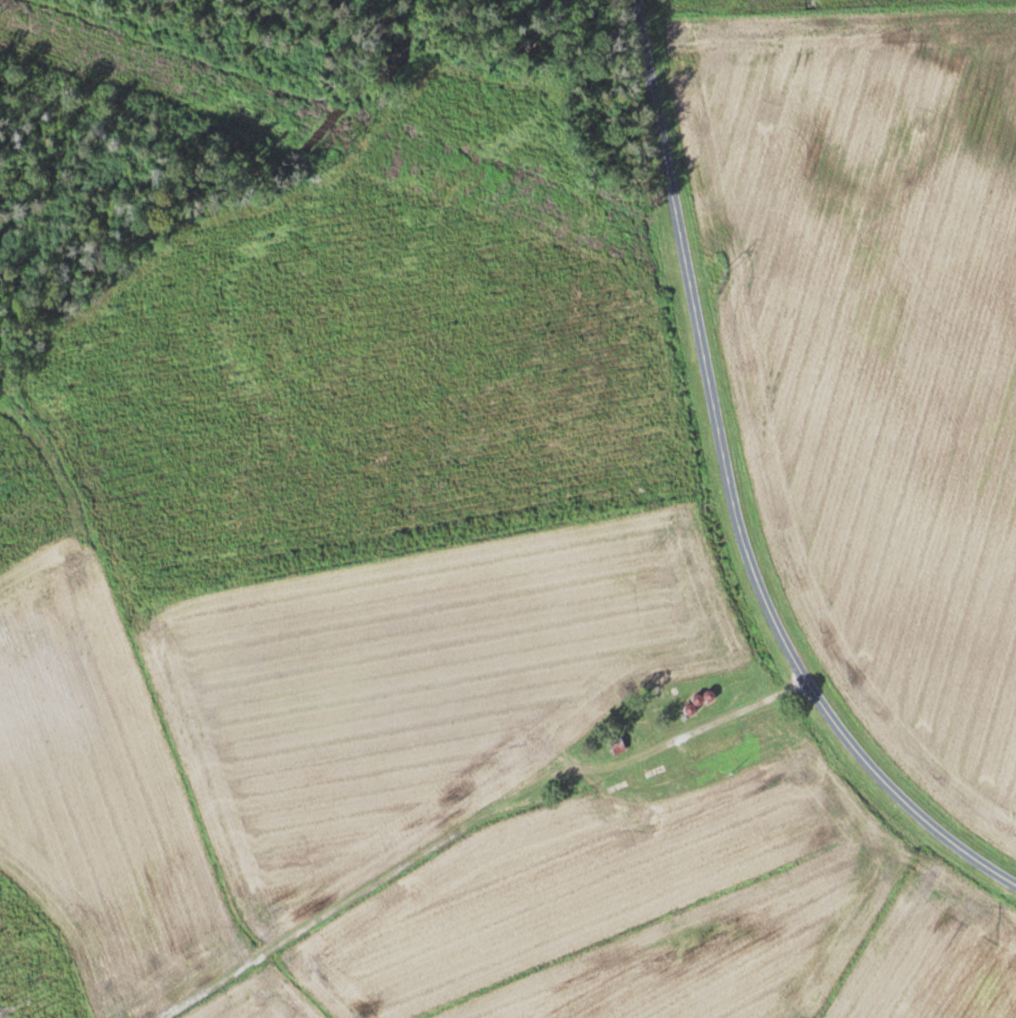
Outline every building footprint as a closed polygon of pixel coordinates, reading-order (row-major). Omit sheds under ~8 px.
[(673,697),(669,687),(652,695),(657,705),(673,697)]
